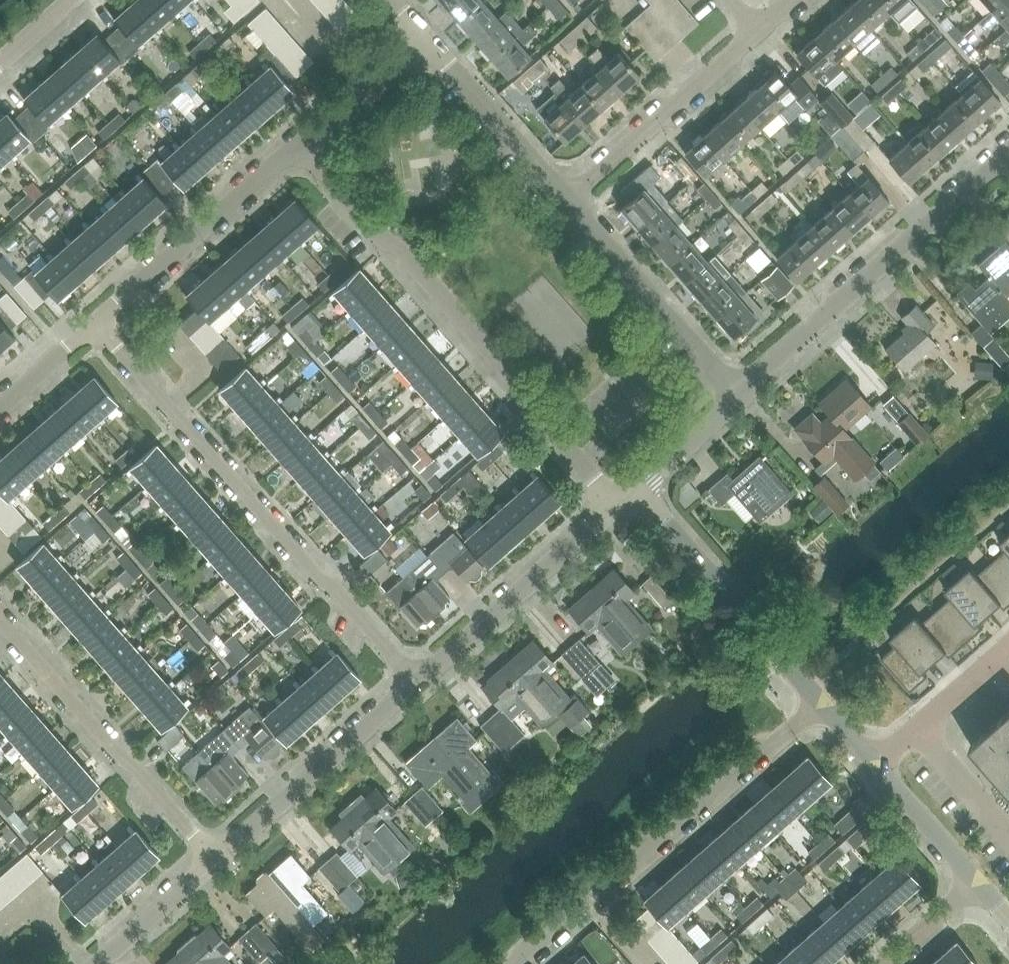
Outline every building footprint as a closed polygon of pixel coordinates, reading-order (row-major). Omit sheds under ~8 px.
[(135,5),(154,27),(172,12),(162,0),(140,0),(135,5)] [(172,12),(185,0),(162,0),(172,12)] [(232,6),(234,8),(243,0),(226,0),(232,6)] [(258,0),(243,0),(234,8),(242,17),(259,2),(258,0)] [(320,10),(331,0),(313,0),(312,1),(320,10)] [(328,18),(346,2),(344,0),(331,0),(320,10),(328,18)] [(458,21),(482,1),(481,0),(445,0),(442,2),(458,21)] [(548,8),(557,18),(566,10),(557,0),(556,0),(548,8)] [(651,4),(658,12),(673,0),(656,0),(651,4)] [(658,12),(666,21),(683,6),(678,0),(673,0),(658,12)] [(850,6),(851,5),(871,28),(889,12),(878,0),(852,0),(848,3),(850,6)] [(889,12),(898,23),(916,7),(911,0),(878,0),(889,12)] [(924,5),(933,16),(940,10),(932,0),(930,0),(924,5)] [(1007,29),(1008,27),(1008,0),(1003,0),(991,11),(978,23),(984,29),(997,17),(1007,29)] [(991,11),(1003,0),(982,0),(991,11)] [(458,21),(475,39),(498,19),(482,1),(458,21)] [(328,18),(336,27),(354,11),(346,2),(328,18)] [(651,4),(642,12),(658,29),(666,22),(666,21),(658,12),(651,4)] [(121,27),(112,35),(131,56),(140,47),(137,43),(154,27),(135,5),(116,21),(121,27)] [(830,19),(832,22),(833,21),(853,44),(862,54),(880,39),(871,28),(851,5),(850,6),(840,15),(838,13),(830,19)] [(242,17),(234,8),(232,6),(225,13),(234,23),(242,17)] [(666,21),(666,22),(674,30),(691,15),(683,6),(666,21)] [(249,26),(257,35),(274,19),(266,10),(249,26)] [(354,11),(336,27),(344,36),(362,20),(354,11)] [(491,57),(514,37),(522,30),(506,12),(498,19),(475,39),(491,57)] [(642,12),(634,19),(649,36),(658,29),(642,12)] [(691,15),(674,30),(681,38),(698,23),(691,15)] [(587,17),(569,33),(577,42),(595,26),(587,17)] [(257,35),(265,43),(282,28),(274,19),(257,35)] [(625,27),(640,44),(649,36),(634,19),(625,27)] [(813,35),(814,38),(815,37),(835,60),(853,44),(833,21),(832,22),(822,31),(820,29),(813,35)] [(666,22),(658,29),(673,46),(681,38),(674,30),(666,22)] [(514,37),(491,57),(506,75),(506,76),(507,77),(529,55),(521,46),(537,32),(528,23),(522,29),(522,30),(514,37)] [(947,31),(956,41),(963,36),(954,25),(947,31)] [(994,41),(1001,48),(1005,45),(1008,41),(1008,27),(1007,29),(994,41)] [(270,49),(273,52),(290,36),(282,28),(265,43),(270,49)] [(658,29),(649,36),(664,53),(673,46),(658,29)] [(577,42),(569,33),(560,41),(568,50),(577,42)] [(211,34),(201,43),(207,50),(217,41),(211,34)] [(99,37),(80,53),(100,75),(117,60),(121,64),(131,56),(112,35),(104,42),(99,37)] [(273,52),(276,56),(280,61),(298,45),(290,36),(273,52)] [(649,36),(640,44),(655,61),(664,53),(649,36)] [(927,36),(917,45),(923,51),(933,42),(927,36)] [(963,36),(956,41),(965,52),(972,46),(963,36)] [(815,37),(814,38),(804,47),(802,45),(794,52),(796,54),(824,85),(842,68),(835,60),(815,37)] [(237,46),(230,38),(221,46),(228,54),(237,46)] [(207,50),(201,43),(191,53),(197,60),(207,50)] [(298,45),(280,61),(288,70),(306,54),(298,45)] [(923,51),(917,45),(907,54),(913,60),(923,51)] [(937,47),(927,56),(933,63),(943,54),(937,47)] [(594,63),(600,69),(620,92),(638,76),(638,77),(639,76),(618,52),(618,53),(609,61),(598,48),(589,57),(594,63)] [(270,49),(261,58),(267,65),(276,56),(273,52),(270,49)] [(80,53),(62,69),(82,91),(100,75),(80,53)] [(212,54),(202,63),(208,70),(218,61),(212,54)] [(288,70),(296,79),(314,63),(306,54),(288,70)] [(271,69),(253,85),(273,108),(292,92),(287,87),(296,79),(288,70),(280,61),(276,56),(267,65),(271,69)] [(566,56),(559,61),(565,68),(572,62),(566,56)] [(933,63),(927,56),(917,65),(923,72),(925,70),(933,63)] [(540,59),(531,66),(539,75),(548,68),(540,59)] [(208,70),(202,63),(192,72),(198,79),(208,70)] [(591,77),(581,85),(602,108),(620,92),(600,69),(594,63),(585,71),(591,77)] [(933,63),(925,70),(930,76),(935,76),(941,71),(933,63)] [(982,71),(988,79),(998,71),(991,63),(982,71)] [(539,75),(531,66),(513,82),(521,92),(539,75)] [(891,67),(881,76),(887,83),(897,74),(891,67)] [(62,69),(44,85),(64,107),(82,91),(62,69)] [(755,87),(757,89),(757,88),(778,111),(789,124),(807,108),(809,110),(820,101),(799,77),(789,86),(775,72),(774,73),(771,70),(765,75),(767,80),(764,82),(762,80),(755,87)] [(972,70),(954,87),(961,95),(981,118),(982,118),(981,117),(992,108),(994,111),(1002,104),(1000,101),(1000,102),(974,73),(972,70)] [(988,79),(1004,97),(1008,92),(1008,84),(998,71),(988,79)] [(192,72),(184,79),(191,88),(197,83),(198,79),(192,72)] [(887,83),(881,76),(871,85),(877,92),(887,83)] [(550,87),(563,102),(583,125),(602,108),(581,85),(572,94),(559,79),(550,87)] [(901,79),(891,88),(897,94),(907,85),(901,79)] [(30,106),(21,114),(40,135),(50,127),(46,122),(64,107),(44,85),(25,101),(30,106)] [(253,85),(235,101),(255,124),(273,108),(253,85)] [(176,86),(166,95),(172,102),(183,93),(176,86)] [(737,103),(739,105),(740,104),(760,127),(778,111),(757,88),(757,89),(747,98),(744,96),(737,103)] [(897,94),(891,88),(881,97),(887,103),(897,94)] [(861,90),(846,102),(854,112),(869,99),(861,90)] [(842,127),(853,118),(853,117),(831,93),(819,103),(827,112),(841,128),(842,127)] [(172,102),(166,95),(155,104),(161,111),(172,102)] [(961,95),(943,111),(963,134),(964,133),(974,124),(976,126),(984,120),(982,118),(981,118),(961,95)] [(133,100),(126,105),(134,114),(143,107),(137,100),(133,100)] [(235,101),(217,117),(237,140),(255,124),(235,101)] [(583,125),(563,102),(545,117),(544,118),(565,142),(566,141),(566,140),(583,125)] [(719,119),(721,121),(722,121),(742,143),(760,127),(740,104),(739,105),(729,114),(727,112),(719,119)] [(943,111),(925,127),(945,150),(946,149),(956,140),(958,142),(966,136),(964,133),(963,134),(943,111)] [(827,112),(818,120),(830,134),(832,136),(841,128),(827,112)] [(0,123),(0,145),(9,155),(26,140),(30,144),(40,135),(21,114),(12,122),(8,117),(0,123)] [(120,114),(110,123),(116,130),(126,121),(120,114)] [(217,117),(199,133),(219,156),(237,140),(217,117)] [(853,118),(842,127),(858,145),(862,149),(872,140),(868,135),(853,118)] [(701,135),(703,137),(704,137),(724,159),(742,143),(722,121),(721,121),(711,130),(709,128),(701,135)] [(116,130),(110,123),(100,132),(106,139),(116,130)] [(841,128),(832,136),(848,154),(852,158),(862,149),(858,145),(842,127),(841,128)] [(925,127),(907,143),(927,165),(928,165),(938,156),(940,158),(948,151),(946,149),(945,150),(925,127)] [(199,133),(181,149),(201,172),(219,156),(199,133)] [(704,137),(703,137),(693,146),(691,144),(683,151),(685,153),(706,176),(706,175),(724,159),(704,137)] [(927,165),(907,143),(890,158),(889,158),(888,159),(909,182),(910,181),(920,172),(922,174),(930,167),(928,165),(927,165)] [(9,155),(0,145),(0,163),(9,155)] [(160,159),(150,168),(170,191),(179,183),(183,188),(201,172),(181,149),(164,164),(160,159)] [(798,150),(788,159),(794,166),(804,157),(798,150)] [(808,162),(798,171),(803,177),(814,168),(821,162),(815,155),(808,162)] [(681,157),(672,165),(688,183),(697,175),(681,157)] [(794,166),(788,159),(777,168),(783,175),(794,166)] [(87,164),(75,174),(81,181),(93,171),(87,164)] [(860,185),(849,194),(869,216),(870,216),(880,207),(882,209),(890,202),(888,200),(856,164),(848,171),(860,185)] [(650,165),(620,191),(630,202),(621,210),(622,211),(622,210),(631,221),(629,223),(636,230),(638,228),(660,208),(645,190),(660,177),(650,165)] [(145,181),(127,197),(147,220),(165,204),(161,199),(170,191),(150,168),(140,176),(145,181)] [(787,180),(779,187),(785,193),(793,186),(803,177),(798,171),(787,180)] [(81,181),(75,174),(66,182),(72,189),(81,181)] [(32,182),(24,188),(29,194),(35,201),(37,200),(43,194),(32,182)] [(762,182),(752,191),(758,198),(768,189),(762,182)] [(697,189),(706,199),(713,194),(704,183),(697,189)] [(758,198),(752,191),(741,200),(747,207),(758,198)] [(772,193),(762,203),(768,209),(778,200),(772,193)] [(29,194),(19,203),(25,210),(35,201),(29,194)] [(713,194),(706,199),(715,210),(722,204),(713,194)] [(849,194),(831,210),(851,232),(862,223),(864,225),(872,218),(870,216),(869,216),(849,194)] [(51,196),(39,206),(45,213),(51,207),(57,202),(51,196)] [(127,197),(109,213),(129,236),(147,220),(127,197)] [(738,197),(730,204),(739,214),(747,207),(741,200),(738,197)] [(660,208),(638,228),(647,239),(645,241),(651,248),(654,246),(653,246),(676,226),(683,220),(667,202),(660,208)] [(25,210),(19,203),(9,211),(16,218),(25,210)] [(296,203),(278,219),(298,242),(316,225),(296,203)] [(768,209),(762,203),(751,212),(757,218),(768,209)] [(45,213),(39,206),(30,214),(36,221),(45,213)] [(51,207),(45,213),(49,217),(55,212),(51,207)] [(831,210),(813,226),(833,248),(844,239),(846,241),(853,234),(851,232),(831,210)] [(55,212),(49,217),(54,223),(60,217),(55,212)] [(109,213),(91,228),(111,251),(129,236),(109,213)] [(278,219),(260,235),(280,257),(298,242),(278,219)] [(728,225),(737,235),(744,230),(735,219),(728,225)] [(667,266),(669,265),(669,264),(692,244),(676,226),(653,246),(654,246),(663,257),(661,259),(667,266)] [(813,226),(795,242),(815,264),(826,255),(828,257),(835,250),(833,248),(813,226)] [(91,228),(73,244),(93,267),(111,251),(91,228)] [(744,230),(737,235),(746,246),(753,240),(744,230)] [(260,235),(242,250),(262,273),(280,257),(260,235)] [(988,277),(989,277),(1007,298),(1007,297),(1008,296),(1008,246),(1005,241),(978,265),(988,277)] [(815,264),(795,242),(778,257),(777,257),(776,257),(797,281),(798,280),(797,280),(808,270),(810,273),(817,266),(815,264)] [(73,244),(55,260),(75,283),(93,267),(73,244)] [(683,285),(685,283),(685,282),(708,262),(692,244),(669,264),(669,265),(679,275),(677,277),(683,285)] [(242,250),(224,266),(244,289),(262,273),(242,250)] [(33,271),(24,279),(43,302),(52,294),(56,299),(75,283),(55,260),(38,275),(33,271)] [(761,268),(767,275),(776,267),(770,260),(761,268)] [(699,303),(701,301),(701,300),(724,280),(708,262),(685,282),(685,283),(695,293),(692,295),(699,303)] [(224,266),(206,282),(226,304),(244,289),(224,266)] [(339,266),(329,275),(335,282),(345,273),(339,266)] [(776,267),(767,275),(761,280),(777,298),(792,285),(776,267)] [(335,290),(352,309),(374,289),(358,270),(335,290)] [(335,282),(329,275),(319,284),(325,291),(335,282)] [(715,321),(717,319),(716,318),(745,293),(730,275),(724,280),(701,300),(701,301),(710,311),(708,313),(715,321)] [(956,294),(962,301),(990,333),(1008,317),(1008,299),(1007,297),(1007,298),(989,277),(988,277),(975,289),(969,283),(956,294)] [(43,302),(24,279),(15,287),(35,310),(43,302)] [(281,281),(274,287),(283,297),(290,291),(281,281)] [(198,310),(208,320),(208,321),(208,320),(226,304),(206,282),(188,298),(198,310)] [(352,309),(368,326),(390,307),(374,289),(352,309)] [(716,318),(717,319),(726,329),(724,331),(731,339),(733,337),(744,327),(747,331),(745,332),(746,333),(765,316),(745,293),(716,318)] [(0,300),(0,303),(18,324),(27,316),(8,294),(0,300)] [(303,298),(293,307),(299,314),(309,305),(303,298)] [(14,336),(10,331),(18,324),(0,303),(0,349),(14,336)] [(886,349),(905,371),(936,344),(926,333),(934,325),(917,305),(902,318),(910,327),(886,349)] [(299,314),(293,307),(283,316),(288,323),(299,314)] [(368,326),(383,344),(406,325),(390,307),(368,326)] [(180,325),(190,336),(208,320),(198,310),(180,325)] [(190,336),(198,345),(216,329),(208,320),(208,321),(208,320),(190,336)] [(971,334),(982,347),(1002,369),(1003,369),(1008,364),(1008,356),(993,337),(982,324),(971,334)] [(383,344),(399,362),(422,342),(406,325),(383,344)] [(198,345),(206,354),(224,337),(216,329),(198,345)] [(267,329),(256,338),(262,345),(273,336),(267,329)] [(299,336),(309,346),(316,340),(306,329),(299,336)] [(206,354),(213,362),(232,346),(224,337),(206,354)] [(262,345),(256,338),(246,348),(252,355),(262,345)] [(327,339),(320,345),(325,350),(326,351),(333,345),(327,339)] [(287,346),(297,357),(304,350),(295,340),(287,346)] [(316,340),(309,346),(318,357),(325,350),(320,345),(316,340)] [(399,362),(415,380),(438,360),(422,342),(399,362)] [(232,346),(213,362),(221,371),(240,355),(232,346)] [(304,350),(297,357),(306,367),(313,361),(304,350)] [(415,380),(431,398),(454,378),(438,360),(415,380)] [(974,377),(992,378),(994,365),(975,364),(974,377)] [(331,372),(341,382),(347,376),(338,365),(331,372)] [(221,389),(238,408),(261,387),(245,369),(221,389)] [(353,371),(347,376),(352,381),(358,377),(353,371)] [(319,382),(329,393),(336,386),(327,376),(319,382)] [(347,376),(341,382),(350,392),(357,386),(352,381),(347,376)] [(431,398),(447,416),(469,396),(454,378),(431,398)] [(95,379),(76,396),(96,418),(115,402),(95,379)] [(820,404),(830,416),(831,415),(843,429),(870,405),(847,380),(820,404)] [(336,386),(329,393),(338,403),(345,397),(336,386)] [(238,408),(254,426),(277,405),(261,387),(238,408)] [(292,392),(284,399),(293,408),(301,402),(292,392)] [(76,396),(58,411),(78,434),(96,418),(76,396)] [(447,416),(463,434),(485,414),(469,396),(447,416)] [(893,396),(883,404),(899,422),(917,443),(927,434),(909,413),(893,396)] [(363,408),(372,418),(379,412),(370,402),(363,408)] [(254,426),(270,444),(293,423),(277,405),(254,426)] [(58,411),(40,427),(60,450),(78,434),(58,411)] [(352,419),(342,428),(351,438),(361,429),(368,422),(358,412),(351,418),(352,419)] [(379,412),(372,418),(382,429),(389,422),(379,412)] [(485,414),(463,434),(479,453),(502,433),(485,414)] [(797,426),(797,432),(804,439),(824,462),(834,454),(856,479),(863,472),(870,480),(880,471),(873,463),(843,429),(831,415),(830,416),(822,424),(815,416),(809,416),(797,426)] [(368,422),(361,429),(370,439),(377,433),(368,422)] [(270,444),(286,461),(309,441),(293,423),(270,444)] [(40,427),(22,443),(42,466),(60,450),(40,427)] [(395,444),(404,454),(411,448),(402,437),(395,444)] [(286,461),(302,479),(324,459),(309,441),(286,461)] [(22,443),(4,459),(24,482),(42,466),(22,443)] [(411,448),(404,454),(420,472),(432,461),(416,443),(411,448)] [(136,444),(126,453),(132,459),(142,451),(136,444)] [(498,445),(488,454),(494,461),(504,452),(498,445)] [(132,467),(148,486),(172,466),(155,447),(132,467)] [(895,447),(879,462),(887,470),(903,456),(895,447)] [(383,454),(393,465),(399,458),(390,448),(383,454)] [(132,459),(126,453),(115,462),(121,468),(132,459)] [(494,461),(488,454),(477,463),(483,470),(494,461)] [(757,522),(788,495),(789,494),(760,462),(766,457),(766,456),(735,482),(727,473),(707,490),(721,506),(725,501),(744,523),(750,517),(752,516),(757,522)] [(399,458),(393,465),(402,475),(409,469),(399,458)] [(1,494),(5,498),(24,482),(4,459),(0,462),(0,492),(1,494)] [(302,479),(317,497),(340,477),(324,459),(302,479)] [(148,486),(164,504),(187,484),(172,466),(148,486)] [(462,476),(451,486),(458,493),(464,487),(469,492),(480,483),(475,477),(469,470),(462,476)] [(434,474),(427,480),(436,490),(443,484),(434,474)] [(100,475),(90,484),(96,490),(106,481),(100,475)] [(317,497),(333,515),(356,495),(340,477),(317,497)] [(540,477),(522,494),(541,516),(560,500),(540,477)] [(848,504),(824,477),(814,486),(838,513),(848,504)] [(96,490),(90,484),(79,493),(85,499),(96,490)] [(164,504),(180,522),(203,502),(187,484),(164,504)] [(415,490),(424,501),(431,495),(422,484),(415,490)] [(458,493),(451,486),(441,495),(447,502),(458,493)] [(9,502),(5,498),(1,494),(0,495),(0,510),(9,502)] [(522,494),(504,509),(524,532),(541,516),(522,494)] [(333,515),(349,533),(372,513),(356,495),(333,515)] [(824,499),(809,513),(819,523),(834,510),(824,499)] [(17,511),(9,502),(0,510),(0,526),(17,511)] [(180,522),(196,540),(219,519),(203,502),(180,522)] [(432,502),(421,511),(429,520),(439,511),(432,502)] [(63,506),(53,516),(59,522),(70,513),(63,506)] [(96,513),(106,523),(113,517),(103,506),(96,513)] [(84,508),(77,514),(85,523),(93,533),(94,533),(101,527),(92,517),(84,508)] [(504,509),(486,525),(506,548),(524,532),(504,509)] [(7,535),(24,520),(17,511),(0,526),(0,527),(7,535)] [(372,513),(349,533),(366,552),(389,531),(372,513)] [(59,522),(53,516),(43,525),(48,531),(59,522)] [(113,517),(106,523),(115,533),(122,527),(113,517)] [(196,540),(212,558),(235,537),(219,519),(196,540)] [(7,535),(15,544),(32,529),(24,520),(7,535)] [(1006,523),(999,529),(1006,537),(1000,542),(1007,549),(991,562),(1008,583),(1008,527),(1006,523)] [(506,548),(486,525),(467,542),(487,564),(506,548)] [(101,527),(94,533),(101,541),(103,544),(110,538),(101,527)] [(32,529),(15,544),(23,553),(40,538),(32,529)] [(454,532),(386,592),(416,626),(420,623),(427,623),(445,607),(446,600),(450,597),(435,580),(452,566),(467,582),(469,580),(476,580),(481,576),(481,569),(484,567),(454,532)] [(93,533),(82,543),(89,551),(101,541),(94,533),(93,533)] [(212,558),(228,576),(251,555),(235,537),(212,558)] [(390,539),(380,547),(389,557),(399,549),(390,539)] [(128,549),(137,559),(144,553),(135,542),(128,549)] [(19,566),(35,584),(58,564),(42,546),(19,566)] [(359,565),(368,576),(387,559),(378,549),(359,565)] [(116,559),(126,569),(133,563),(123,553),(116,559)] [(144,553),(137,559),(147,569),(154,563),(144,553)] [(228,576),(243,594),(266,573),(251,555),(228,576)] [(986,612),(998,601),(1005,609),(1008,605),(1008,583),(991,562),(976,576),(970,569),(964,574),(957,566),(951,571),(986,612)] [(133,563),(126,569),(135,580),(142,574),(133,563)] [(35,584),(51,602),(74,582),(58,564),(35,584)] [(605,582),(594,592),(637,641),(651,628),(627,600),(635,592),(614,570),(602,580),(605,582)] [(937,610),(966,643),(981,630),(974,622),(986,612),(951,571),(944,577),(951,585),(946,590),(952,597),(937,610)] [(243,594),(259,612),(282,591),(266,573),(243,594)] [(643,583),(664,607),(673,599),(652,575),(643,583)] [(160,585),(169,595),(176,589),(167,578),(160,585)] [(51,602),(67,620),(90,600),(74,582),(51,602)] [(148,595),(158,605),(164,599),(155,589),(148,595)] [(176,589),(169,595),(178,605),(185,599),(176,589)] [(282,591),(259,612),(276,630),(299,610),(282,591)] [(637,641),(594,592),(585,600),(582,597),(569,609),(589,632),(598,625),(623,653),(637,641)] [(164,599),(158,605),(167,615),(173,609),(164,599)] [(67,620),(83,638),(106,618),(90,600),(67,620)] [(896,619),(903,627),(932,660),(944,649),(950,657),(966,643),(937,610),(921,624),(915,617),(909,622),(903,614),(896,619)] [(192,620),(201,631),(208,625),(199,614),(192,620)] [(83,638),(99,656),(122,636),(106,618),(83,638)] [(932,660),(903,627),(896,619),(890,625),(896,633),(891,638),(897,645),(882,658),(911,691),(926,678),(919,670),(932,660)] [(295,622),(285,630),(291,637),(301,628),(295,622)] [(180,631),(189,641),(196,635),(187,624),(180,631)] [(208,625),(201,631),(210,641),(217,635),(208,625)] [(291,637),(285,630),(275,639),(281,646),(291,637)] [(196,635),(189,641),(199,652),(205,645),(196,635)] [(99,656),(114,674),(138,654),(122,636),(99,656)] [(580,639),(571,646),(592,671),(601,663),(580,639)] [(512,660),(511,660),(556,711),(558,713),(567,724),(570,727),(589,711),(577,697),(572,701),(546,671),(554,664),(533,640),(521,651),(523,654),(514,662),(512,660)] [(592,671),(571,646),(562,654),(583,679),(592,671)] [(231,650),(224,656),(233,667),(240,661),(231,650)] [(259,653),(248,662),(254,669),(265,660),(259,653)] [(138,654),(114,674),(130,692),(153,671),(161,665),(153,656),(145,662),(138,654)] [(337,654),(319,670),(340,694),(358,678),(337,654)] [(502,707),(490,718),(513,745),(526,734),(512,719),(526,707),(542,724),(556,711),(511,660),(489,680),(492,683),(486,689),(502,707)] [(212,667),(221,678),(229,671),(219,661),(212,667)] [(254,669),(248,662),(238,671),(244,678),(254,669)] [(319,670),(301,686),(322,710),(340,694),(319,670)] [(130,692),(146,710),(169,689),(153,671),(130,692)] [(17,695),(1,677),(0,678),(0,710),(17,695)] [(301,686),(283,702),(304,725),(322,710),(301,686)] [(169,689),(146,710),(163,728),(186,708),(169,689)] [(10,733),(33,713),(17,695),(0,710),(0,722),(10,733)] [(201,702),(193,709),(199,715),(206,709),(201,702)] [(304,725),(283,702),(265,718),(286,742),(304,725)] [(280,746),(282,744),(250,707),(182,766),(215,803),(219,800),(226,800),(243,785),(244,778),(248,774),(231,755),(248,740),(265,759),(268,757),(274,757),(279,753),(280,746)] [(971,745),(1008,790),(1008,712),(971,745)] [(10,733),(26,751),(49,731),(33,713),(10,733)] [(553,736),(567,724),(558,713),(544,725),(553,736)] [(448,730),(438,739),(488,797),(506,781),(497,772),(494,774),(469,747),(478,740),(457,717),(445,728),(448,730)] [(513,745),(490,718),(481,725),(505,752),(513,745)] [(570,727),(577,735),(586,728),(579,719),(570,727)] [(157,740),(157,741),(166,751),(184,735),(175,725),(157,740)] [(26,751),(41,770),(64,749),(49,731),(26,751)] [(470,812),(488,797),(438,739),(427,748),(425,745),(412,757),(406,762),(429,787),(443,774),(461,795),(458,798),(470,812)] [(513,745),(505,752),(510,758),(518,750),(513,745)] [(41,770),(57,788),(80,767),(64,749),(41,770)] [(809,758),(790,774),(810,796),(828,780),(809,758)] [(80,767),(57,788),(73,806),(97,786),(80,767)] [(790,774),(772,790),(792,812),(810,796),(790,774)] [(423,786),(414,794),(435,817),(444,810),(423,786)] [(366,801),(357,810),(399,859),(414,846),(388,817),(396,811),(376,788),(364,799),(366,801)] [(772,790),(754,805),(774,828),(792,812),(772,790)] [(435,817),(414,794),(405,801),(426,825),(435,817)] [(93,797),(83,806),(89,813),(99,804),(93,797)] [(0,805),(0,808),(8,817),(14,811),(5,800),(0,805)] [(754,805),(736,821),(756,844),(774,828),(754,805)] [(89,813),(83,806),(72,815),(78,822),(89,813)] [(834,824),(842,833),(861,817),(853,808),(834,824)] [(399,859),(357,810),(346,819),(343,816),(331,827),(351,850),(359,843),(384,871),(399,859)] [(736,821),(718,837),(738,860),(756,844),(736,821)] [(866,822),(847,838),(855,847),(874,831),(866,822)] [(28,827),(22,833),(31,843),(37,837),(28,827)] [(56,828),(46,838),(52,845),(63,836),(56,828)] [(137,832),(119,848),(139,871),(158,855),(137,832)] [(829,833),(818,842),(824,849),(835,840),(829,833)] [(11,842),(19,853),(26,847),(17,837),(11,842)] [(718,837),(701,853),(720,875),(738,860),(718,837)] [(52,845),(46,838),(35,847),(42,854),(52,845)] [(111,855),(101,864),(121,887),(139,871),(119,848),(111,840),(103,847),(111,855)] [(824,849),(818,842),(808,851),(814,858),(824,849)] [(839,845),(829,854),(835,862),(846,852),(839,845)] [(337,852),(328,860),(349,884),(358,876),(337,852)] [(701,853),(683,869),(703,891),(720,875),(701,853)] [(27,854),(18,862),(34,880),(43,872),(27,854)] [(291,854),(268,873),(313,924),(328,912),(303,883),(310,876),(291,854)] [(835,862),(829,854),(818,864),(825,871),(835,862)] [(897,858),(879,875),(899,898),(918,881),(897,858)] [(349,884),(328,860),(319,868),(340,891),(349,884)] [(18,862),(9,870),(25,888),(34,880),(18,862)] [(92,871),(82,880),(103,903),(121,887),(101,864),(92,871)] [(795,867),(785,876),(791,883),(802,874),(795,867)] [(683,869),(665,884),(685,907),(703,891),(683,869)] [(9,870),(0,877),(16,895),(25,888),(9,870)] [(313,924),(268,873),(266,871),(264,871),(262,871),(256,877),(255,879),(255,881),(257,883),(245,893),(266,916),(274,909),(298,936),(294,939),(307,954),(324,939),(312,925),(313,924)] [(407,873),(396,876),(399,887),(410,884),(407,873)] [(802,874),(791,883),(797,889),(807,880),(804,876),(802,874)] [(879,875),(861,891),(881,914),(899,898),(879,875)] [(767,883),(762,887),(771,896),(778,889),(775,885),(779,881),(775,876),(767,883)] [(775,885),(781,892),(791,883),(785,876),(775,885)] [(0,878),(0,895),(7,903),(16,895),(0,877),(0,878)] [(103,903),(82,880),(64,896),(84,919),(103,903)] [(791,883),(781,892),(787,898),(797,889),(791,883)] [(651,906),(659,916),(666,923),(685,907),(665,884),(646,901),(651,906)] [(861,891),(843,907),(863,930),(881,914),(861,891)] [(757,896),(747,905),(753,912),(763,903),(757,896)] [(753,912),(747,905),(737,914),(742,921),(753,912)] [(633,922),(641,932),(659,916),(651,906),(633,922)] [(843,907),(825,922),(845,945),(863,930),(843,907)] [(768,908),(757,917),(764,924),(774,915),(768,908)] [(641,932),(649,940),(667,925),(666,923),(659,916),(641,932)] [(764,924),(757,917),(747,926),(753,933),(764,924)] [(323,920),(316,926),(324,935),(331,929),(323,920)] [(825,922),(807,938),(827,961),(845,945),(825,922)] [(256,923),(247,931),(268,954),(277,946),(256,923)] [(186,941),(205,963),(230,963),(222,954),(229,947),(209,924),(199,934),(194,933),(186,941)] [(649,940),(657,949),(675,933),(667,925),(649,940)] [(722,927),(711,937),(717,944),(728,934),(722,927)] [(268,954),(247,931),(239,938),(260,962),(268,954)] [(657,949),(664,958),(682,942),(675,933),(657,949)] [(717,944),(711,937),(700,946),(706,953),(717,944)] [(789,954),(797,963),(824,963),(827,961),(807,938),(789,954)] [(732,939),(721,949),(728,956),(738,946),(732,939)] [(186,941),(177,949),(176,954),(165,963),(205,963),(186,941)] [(670,963),(675,963),(690,951),(682,942),(664,958),(670,963)] [(940,960),(943,963),(976,963),(958,943),(940,960)] [(277,946),(268,954),(277,963),(286,956),(277,946)] [(721,949),(711,958),(716,963),(718,963),(719,963),(726,957),(728,956),(721,949)] [(675,963),(694,963),(698,960),(690,951),(675,963)] [(574,963),(594,963),(585,954),(574,963)] [(778,963),(797,963),(789,954),(778,963)]
